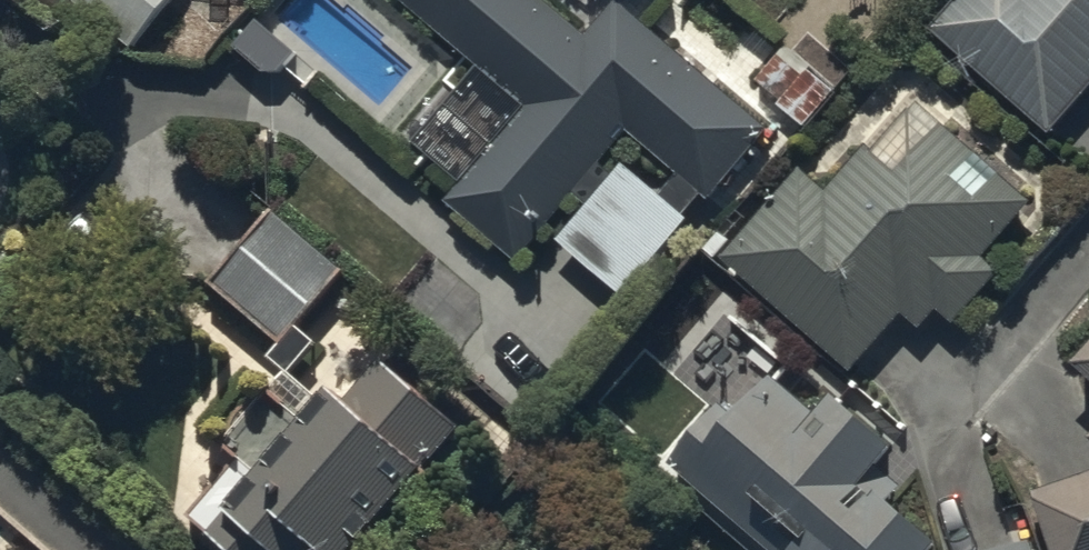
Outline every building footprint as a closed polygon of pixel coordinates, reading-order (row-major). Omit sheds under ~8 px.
[(130,50),(171,0),(68,0),(130,50)] [(483,72),(530,112),(463,190),(448,208),(519,268),(577,201),(602,171),(630,138),(682,182),(705,201),(711,206),(771,135),(619,7),(588,43),(537,0),(397,0),(483,72)] [(926,26),(1051,129),(1088,83),(1088,0),(947,0),(926,26)] [(463,190),(530,112),(483,72),(416,151),(463,190)] [(1031,195),(944,115),(898,166),(869,139),(826,185),(800,161),(722,246),(855,368),(907,312),(919,323),(941,300),(956,314),(999,266),(981,249),(1031,195)] [(591,213),(561,248),(627,304),(692,227),(686,222),(663,203),(626,171),(616,183),(591,213)] [(577,201),(591,213),(616,183),(602,171),(577,201)] [(663,203),(686,222),(705,201),(682,182),(663,203)] [(347,267),(269,201),(204,278),(276,338),(267,348),(290,368),(319,333),(303,319),(347,267)] [(381,356),(351,396),(328,379),(306,409),(262,377),(220,433),(241,448),(188,519),(229,549),(274,549),(276,547),(280,549),(311,549),(319,540),(332,549),(347,549),(384,500),(401,512),(469,421),(381,356)] [(1079,378),(1088,387),(1088,368),(1079,378)] [(890,514),(905,495),(885,478),(899,461),(838,410),(825,426),(776,385),(741,426),(723,411),(671,473),(762,549),(932,549),(890,514)] [(1036,501),(1053,549),(1088,549),(1088,483),(1036,501)]
